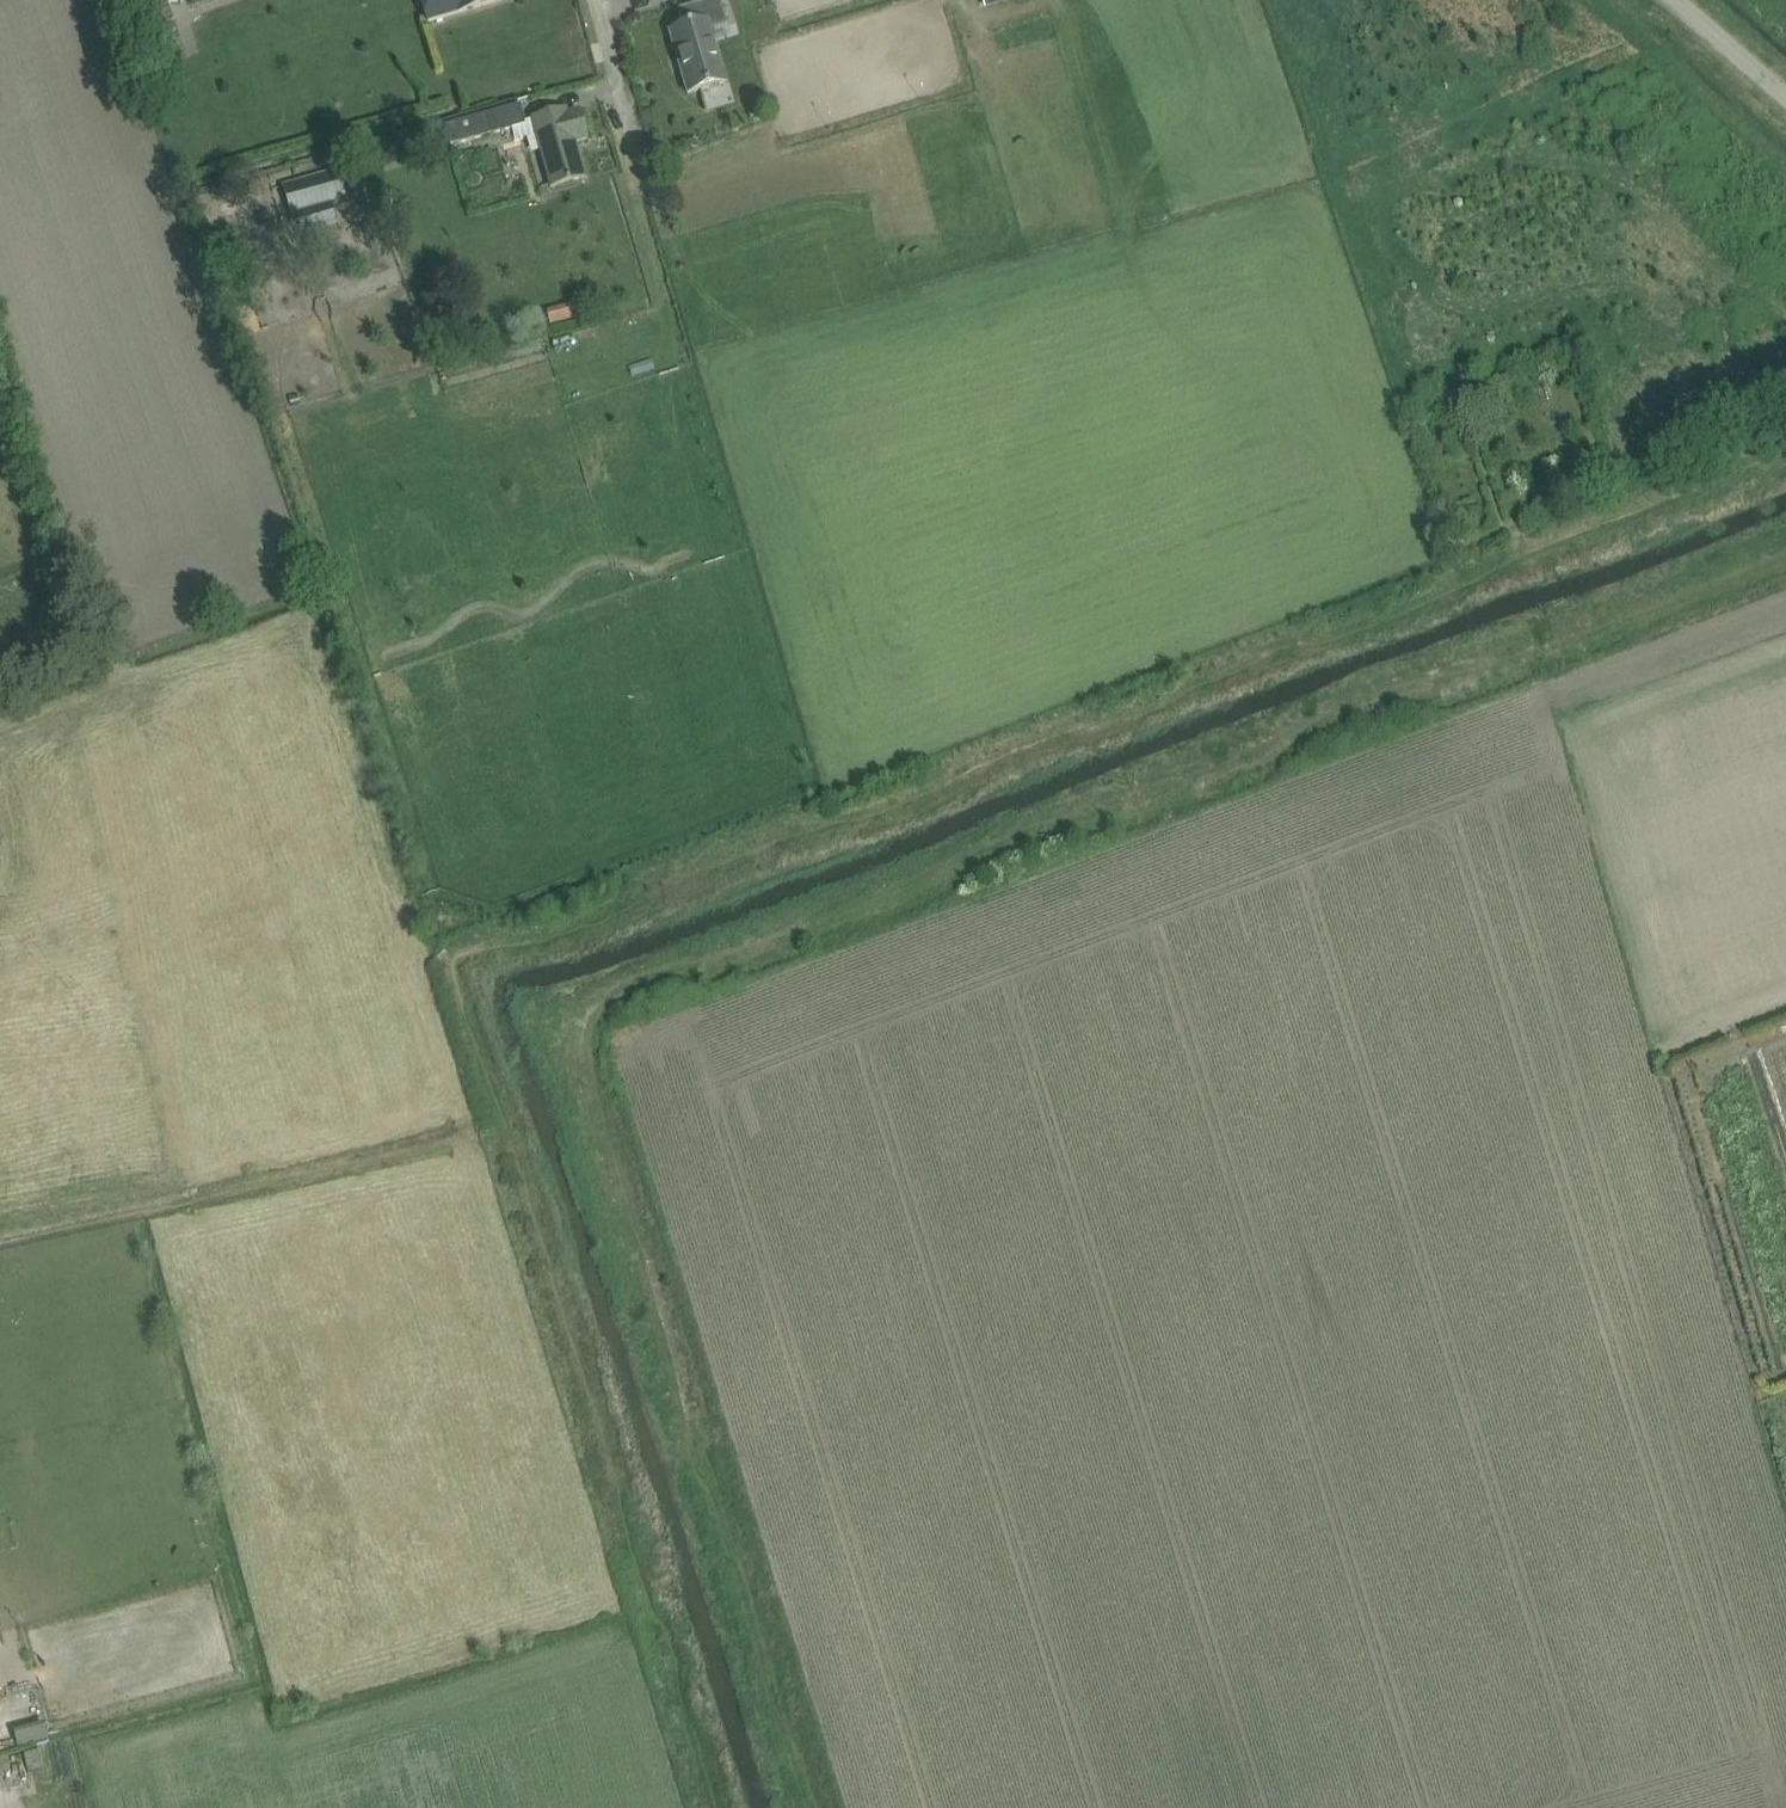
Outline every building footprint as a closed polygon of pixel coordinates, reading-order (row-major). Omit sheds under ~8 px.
[(427,23),(503,0),(421,0),(427,23)] [(720,0),(711,0),(678,10),(683,28),(669,32),(688,94),(724,83),(709,31),(727,25),(720,0)] [(484,115),(444,126),(450,146),(489,135),(511,129),(525,125),(524,122),(519,105),(484,115)] [(525,125),(511,129),(515,140),(535,135),(550,188),(562,185),(585,178),(578,154),(571,156),(568,145),(587,140),(578,110),(567,114),(566,110),(543,116),(531,120),(531,121),(524,122),(525,125)] [(323,174),(282,186),(291,215),(331,203),(323,174)] [(239,266),(232,277),(244,284),(251,272),(239,266)] [(44,1728),(14,1735),(17,1748),(47,1740),(44,1728)] [(37,1750),(23,1753),(27,1771),(42,1768),(37,1750)]
